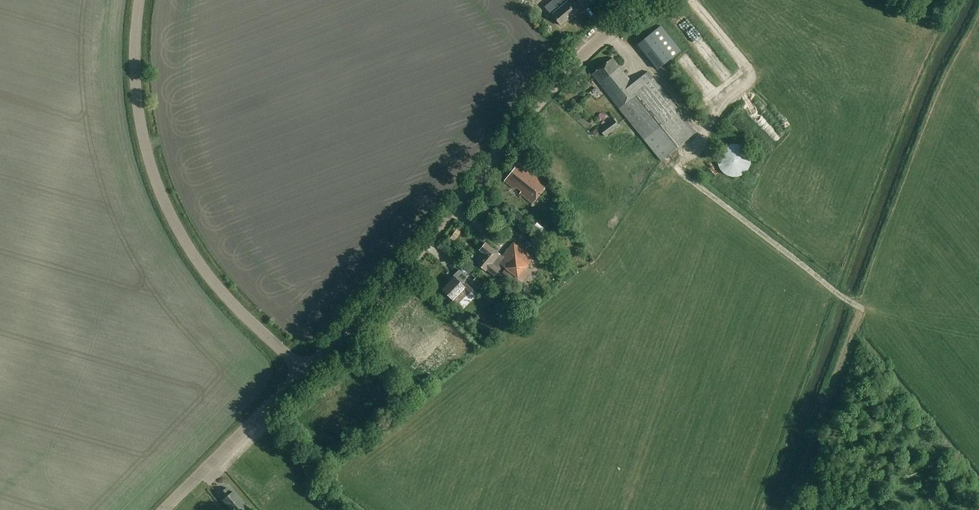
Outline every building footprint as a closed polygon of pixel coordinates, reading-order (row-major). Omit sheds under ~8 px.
[(579,9),(580,8),(573,0),(570,0),(561,7),(553,14),(552,15),(553,15),(561,25),(579,9)] [(637,45),(657,70),(681,51),(660,26),(637,45)] [(629,85),(625,79),(627,77),(613,58),(591,75),(623,115),(661,161),(696,132),(647,72),(632,84),(632,83),(629,85)] [(685,79),(679,85),(687,94),(693,88),(685,79)] [(614,119),(600,130),(605,137),(619,127),(614,119)] [(738,177),(742,176),(746,173),(749,169),(751,164),(751,159),(750,154),(748,150),(744,147),(739,145),(734,144),(729,145),(725,147),(721,151),(719,155),(718,160),(719,165),(721,169),(724,173),(728,176),(733,177),(738,177)] [(518,193),(532,204),(546,186),(518,164),(504,182),(514,190),(516,187),(520,191),(518,193)] [(483,255),(476,263),(485,271),(486,269),(494,276),(502,267),(517,279),(532,260),(513,244),(502,258),(485,244),(479,251),(483,255)] [(426,250),(419,257),(425,264),(432,257),(426,250)] [(442,289),(452,299),(453,299),(457,304),(466,295),(467,296),(473,290),(466,283),(465,284),(462,281),(466,277),(466,278),(467,277),(459,269),(458,270),(453,276),(454,277),(442,289)] [(472,282),(484,293),(488,289),(476,278),(472,282)] [(215,509),(227,509),(213,488),(205,493),(215,509)] [(246,505),(245,506),(232,492),(231,493),(226,488),(220,493),(223,496),(225,498),(223,500),(232,509),(251,509),(246,505)]
